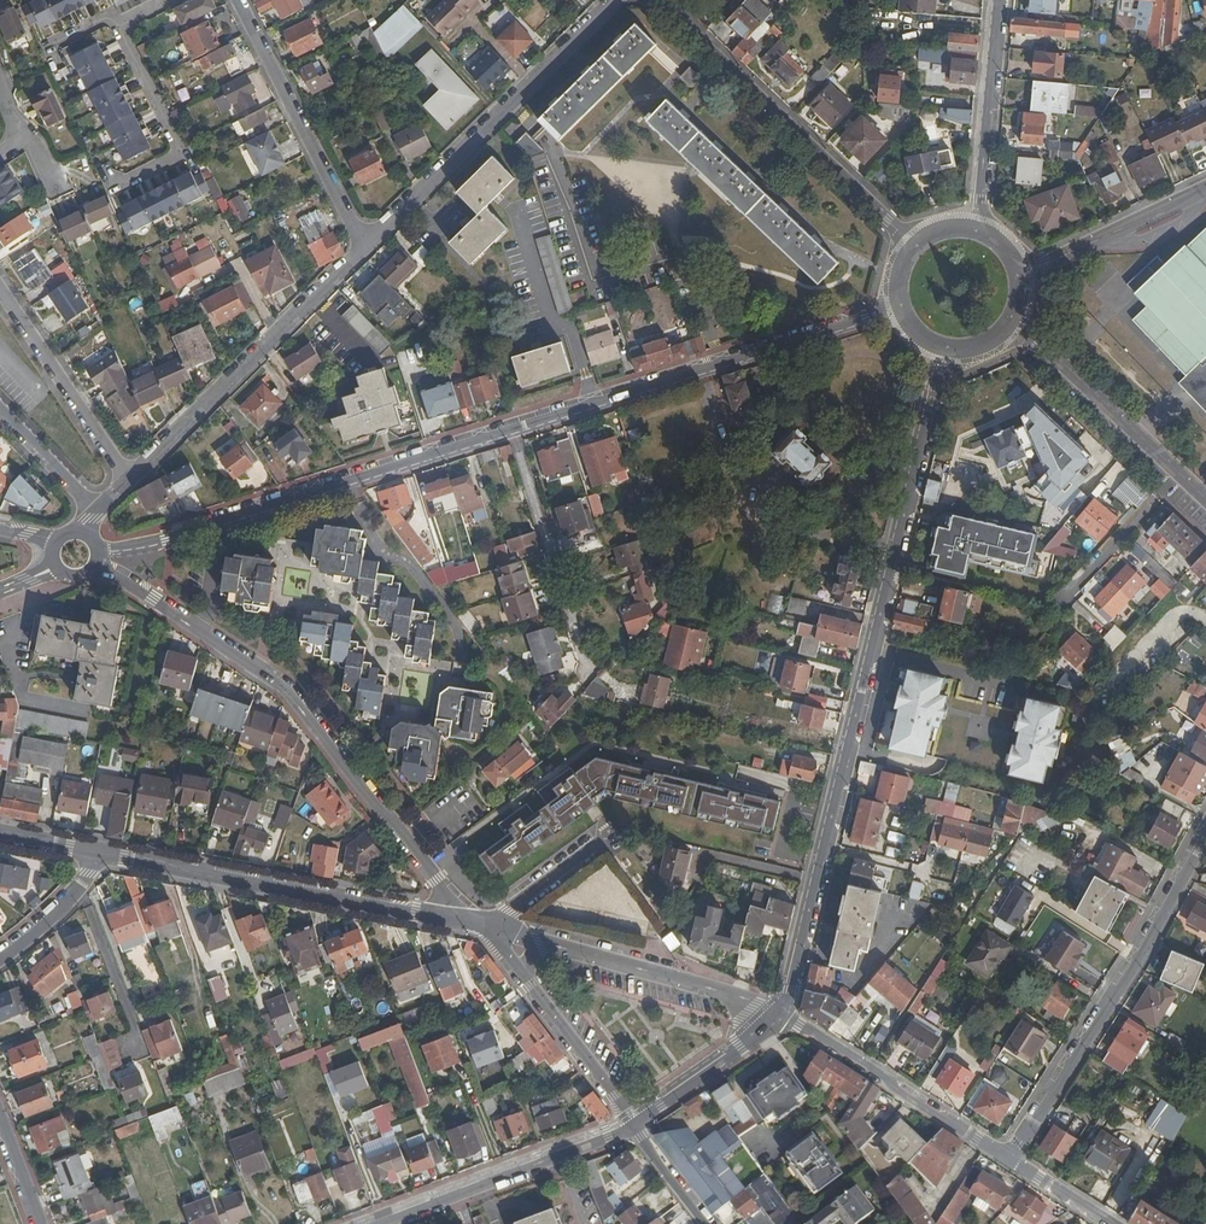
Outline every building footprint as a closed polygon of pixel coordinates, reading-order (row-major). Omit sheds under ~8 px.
[(30,24),(38,20),(41,26),(46,24),(45,22),(48,20),(49,22),(58,18),(57,16),(62,13),(63,16),(81,7),(79,5),(85,2),(86,4),(93,1),(93,0),(35,0),(22,7),(30,24)] [(117,6),(121,14),(149,0),(128,0),(117,6)] [(215,9),(211,0),(197,0),(187,5),(194,19),(202,15),(215,9)] [(258,12),(262,11),(270,5),(267,0),(263,0),(254,5),(258,12)] [(274,2),(283,19),(302,9),(298,0),(279,0),(274,2)] [(425,19),(442,37),(450,29),(456,23),(459,25),(466,18),(465,16),(472,10),(470,7),(476,1),(477,0),(445,0),(425,19)] [(521,4),(526,10),(537,0),(525,0),(521,4)] [(749,37),(752,34),(762,23),(771,14),(757,0),(734,0),(729,4),(722,12),(749,37)] [(901,10),(933,13),(934,2),(930,1),(930,0),(902,0),(901,10)] [(1056,14),(1058,0),(1029,0),(1028,11),(1056,14)] [(1116,15),(1114,25),(1139,28),(1148,28),(1154,0),(1121,0),(1119,15),(1116,15)] [(1148,28),(1143,51),(1143,52),(1144,51),(1173,42),(1176,41),(1178,5),(1179,0),(1154,0),(1148,28)] [(478,4),(476,1),(470,7),(472,10),(478,4)] [(419,21),(403,5),(392,15),(373,33),(385,55),(400,40),(419,21)] [(0,13),(0,23),(9,44),(27,36),(14,7),(0,13)] [(208,52),(220,46),(216,37),(219,36),(215,28),(212,29),(207,21),(205,22),(202,15),(194,19),(188,22),(180,26),(183,32),(181,33),(193,59),(208,52)] [(162,27),(165,33),(180,26),(188,22),(185,16),(162,27)] [(1072,22),(1012,16),(1011,30),(1064,35),(1071,35),(1072,22)] [(310,19),(285,32),(297,56),(322,43),(310,19)] [(1194,21),(1188,22),(1191,36),(1199,33),(1203,32),(1201,20),(1194,21)] [(515,21),(497,39),(515,58),(533,40),(515,21)] [(780,35),(783,31),(774,22),(771,26),(780,35)] [(456,23),(450,29),(452,31),(459,25),(456,23)] [(638,23),(541,119),(561,140),(659,43),(638,23)] [(768,29),(762,23),(752,34),(755,37),(758,40),(762,35),(768,29)] [(385,55),(373,33),(370,27),(364,31),(381,65),(388,62),(385,55)] [(1148,28),(1139,28),(1136,50),(1143,51),(1148,28)] [(771,32),(768,29),(762,35),(766,38),(771,32)] [(951,33),(950,35),(949,48),(950,48),(979,50),(980,35),(951,33)] [(762,35),(758,40),(740,59),(746,64),(768,41),(766,38),(762,35)] [(762,56),(791,84),(805,69),(787,51),(792,46),(781,36),(762,56)] [(749,43),(744,38),(732,51),(740,59),(758,40),(755,37),(749,43)] [(231,45),(229,42),(220,46),(208,52),(210,54),(231,45)] [(147,140),(150,138),(152,137),(144,121),(142,122),(138,124),(136,120),(130,107),(129,105),(132,103),(135,102),(126,86),(124,87),(121,89),(119,85),(113,73),(111,70),(115,68),(117,67),(109,50),(106,51),(103,53),(101,50),(98,44),(72,57),(91,93),(114,140),(125,161),(151,148),(148,143),(147,140)] [(143,44),(137,47),(142,55),(148,53),(143,44)] [(862,48),(859,44),(854,50),(858,53),(862,48)] [(243,70),(231,45),(210,54),(198,60),(200,64),(204,72),(224,61),(231,76),(243,70)] [(484,55),(468,71),(486,89),(497,79),(502,74),(504,76),(512,68),(490,46),(482,53),(484,55)] [(952,67),(951,79),(976,81),(979,50),(950,48),(948,67),(952,67)] [(430,50),(416,63),(442,90),(424,107),(445,128),(477,98),(430,50)] [(1062,54),(1035,51),(1033,63),(1033,69),(1033,71),(1047,72),(1047,75),(1060,77),(1062,54)] [(842,61),(834,53),(825,62),(811,76),(820,85),(834,71),(842,61)] [(312,63),(300,70),(313,93),(333,83),(328,73),(319,77),(312,63)] [(683,77),(692,85),(700,76),(692,68),(688,71),(683,77)] [(882,68),(880,98),(898,99),(900,81),(901,70),(882,68)] [(153,79),(162,95),(168,92),(159,76),(153,79)] [(232,88),(224,91),(226,94),(216,100),(223,113),(231,109),(234,105),(237,112),(254,103),(249,94),(245,87),(250,84),(246,76),(230,84),(232,88)] [(1042,80),(1036,80),(1033,109),(1038,110),(1040,89),(1043,89),(1044,80),(1042,80)] [(1043,89),(1040,89),(1038,110),(1065,112),(1068,83),(1060,82),(1044,80),(1043,89)] [(833,124),(852,103),(832,83),(812,104),(833,124)] [(254,91),(250,84),(245,87),(249,94),(254,91)] [(1109,86),(1106,92),(1113,95),(1119,87),(1109,86)] [(52,89),(32,98),(37,110),(41,108),(49,125),(64,118),(52,89)] [(340,90),(324,97),(327,104),(343,97),(340,90)] [(262,108),(276,101),(272,94),(257,101),(260,109),(262,108)] [(841,262),(730,157),(669,99),(655,114),(653,112),(649,117),(650,119),(649,120),(736,202),(821,283),(841,262)] [(892,101),(880,100),(879,113),(890,119),(892,101)] [(916,103),(892,101),(890,119),(894,120),(914,122),(916,103)] [(1097,106),(1075,104),(1074,113),(1097,115),(1097,106)] [(949,113),(955,116),(972,118),(973,108),(950,106),(949,113)] [(923,119),(935,118),(935,107),(923,107),(923,119)] [(267,119),(262,108),(260,109),(240,119),(245,129),(251,126),(267,119)] [(170,112),(176,123),(182,120),(177,109),(170,112)] [(390,127),(381,109),(373,113),(383,131),(390,127)] [(1176,122),(1185,142),(1194,137),(1201,134),(1203,137),(1205,136),(1205,115),(1203,109),(1176,122)] [(1042,142),(1045,114),(1025,113),(1022,140),(1042,142)] [(864,159),(884,137),(863,117),(842,138),(864,159)] [(1174,117),(1146,130),(1156,152),(1167,147),(1174,144),(1175,147),(1185,142),(1176,122),(1174,117)] [(431,147),(419,124),(394,138),(405,161),(431,147)] [(246,142),(257,137),(253,130),(247,133),(239,137),(243,144),(246,142)] [(547,152),(547,149),(529,130),(517,142),(531,157),(547,152)] [(1094,134),(1089,130),(1074,151),(1078,159),(1094,134)] [(275,143),(269,131),(257,137),(246,142),(263,176),(285,164),(279,152),(277,154),(272,144),(275,143)] [(1061,141),(1048,139),(1048,148),(1050,148),(1069,150),(1072,151),(1073,143),(1061,142),(1061,141)] [(198,167),(204,163),(193,143),(187,146),(198,167)] [(1120,143),(1114,146),(1120,160),(1127,157),(1120,143)] [(245,149),(243,144),(234,148),(237,153),(245,149)] [(1114,146),(1106,150),(1112,163),(1114,163),(1120,160),(1114,146)] [(950,147),(908,155),(911,170),(953,162),(950,147)] [(1050,148),(1048,159),(1058,160),(1060,158),(1069,150),(1050,148)] [(385,172),(373,150),(351,161),(362,184),(385,172)] [(1072,151),(1069,150),(1060,158),(1079,160),(1078,159),(1074,151),(1072,151)] [(0,169),(0,201),(3,205),(21,194),(18,190),(16,187),(19,185),(14,178),(11,180),(5,172),(8,170),(20,162),(23,168),(31,164),(25,152),(0,169)] [(1160,176),(1159,174),(1165,171),(1156,152),(1130,165),(1139,185),(1160,176)] [(482,213),(466,228),(460,234),(453,241),(474,263),(510,228),(489,206),(496,198),(502,192),(517,177),(497,155),(461,190),(482,213)] [(1042,157),(1021,155),(1019,179),(1019,180),(1020,180),(1032,181),(1039,182),(1040,175),(1042,157)] [(198,167),(200,171),(207,169),(204,163),(198,167)] [(1097,170),(1097,171),(1101,179),(1118,172),(1114,163),(1112,163),(1097,170)] [(11,180),(14,178),(8,170),(5,172),(11,180)] [(117,215),(125,234),(145,224),(185,204),(210,191),(206,182),(200,171),(193,175),(190,170),(172,180),(174,182),(166,186),(164,184),(147,193),(149,195),(140,199),(139,197),(122,206),(124,211),(117,215)] [(1069,178),(1077,175),(1075,170),(1067,173),(1069,178)] [(1116,194),(1126,189),(1118,172),(1101,179),(1097,171),(1086,176),(1090,184),(1096,181),(1106,202),(1117,196),(1116,194)] [(215,200),(222,196),(213,178),(206,182),(210,191),(215,200)] [(1045,225),(1075,215),(1065,188),(1027,201),(1033,217),(1041,215),(1045,225)] [(506,196),(502,192),(496,198),(499,201),(500,200),(501,201),(506,196)] [(81,206),(83,211),(89,223),(115,212),(108,195),(81,206)] [(226,196),(217,200),(223,213),(231,209),(226,196)] [(240,196),(231,200),(242,221),(250,217),(240,196)] [(57,222),(66,242),(92,230),(89,223),(83,211),(57,222)] [(97,229),(111,225),(110,219),(95,223),(97,229)] [(328,234),(322,222),(302,232),(319,267),(344,254),(332,232),(328,234)] [(466,228),(462,224),(456,229),(460,234),(466,228)] [(1201,362),(1205,357),(1205,228),(1188,245),(1186,244),(1167,262),(1159,254),(1147,265),(1126,284),(1133,292),(1145,307),(1132,320),(1185,376),(1200,361),(1201,362)] [(537,239),(560,313),(576,308),(553,234),(537,239)] [(181,238),(171,242),(174,250),(184,247),(181,238)] [(43,284),(49,294),(56,290),(74,277),(65,263),(50,273),(30,242),(10,255),(33,290),(43,284)] [(211,245),(189,256),(200,278),(222,267),(211,245)] [(185,247),(163,257),(179,288),(200,278),(189,256),(185,247)] [(400,250),(378,271),(394,288),(416,267),(400,250)] [(251,272),(264,297),(292,283),(280,258),(251,272)] [(255,304),(265,299),(264,297),(251,272),(249,267),(239,272),(255,304)] [(394,288),(378,271),(356,292),(377,314),(389,302),(404,318),(414,309),(394,288)] [(56,290),(49,294),(68,321),(88,308),(72,283),(76,280),(74,277),(56,290)] [(232,287),(205,300),(216,324),(244,310),(232,287)] [(607,302),(613,319),(621,317),(616,299),(607,302)] [(343,315),(381,356),(392,344),(354,304),(343,315)] [(181,358),(186,367),(202,360),(204,362),(214,358),(200,327),(173,338),(181,358)] [(613,330),(585,339),(593,363),(621,354),(613,330)] [(669,337),(631,349),(638,371),(697,353),(693,339),(691,333),(683,335),(685,342),(672,346),(669,337)] [(702,337),(693,339),(697,353),(707,350),(702,337)] [(312,341),(287,357),(300,376),(324,360),(312,341)] [(573,370),(564,341),(545,347),(537,349),(515,355),(524,385),(573,370)] [(413,347),(397,351),(401,367),(417,363),(413,347)] [(126,375),(116,351),(86,371),(96,385),(99,383),(104,390),(126,375)] [(1201,362),(1180,382),(1205,409),(1205,357),(1201,362)] [(165,390),(191,378),(186,367),(181,358),(155,369),(156,371),(165,390)] [(372,433),(379,431),(381,427),(378,418),(384,417),(387,426),(389,426),(391,427),(403,423),(397,405),(401,403),(395,384),(391,386),(385,365),(358,373),(361,383),(357,385),(358,389),(342,395),(347,410),(331,414),(335,428),(341,427),(345,441),(359,437),(361,432),(367,430),(372,433)] [(748,381),(746,381),(743,370),(725,376),(737,411),(755,405),(748,381)] [(140,404),(166,393),(165,390),(156,371),(130,383),(140,404)] [(455,385),(450,372),(419,381),(430,416),(461,406),(455,385)] [(492,374),(455,385),(461,406),(498,395),(492,374)] [(121,421),(141,406),(140,404),(130,383),(126,375),(104,390),(109,398),(106,400),(121,421)] [(260,423),(282,401),(276,394),(264,382),(249,398),(242,405),(260,423)] [(1179,383),(1186,391),(1205,411),(1205,409),(1180,382),(1179,383)] [(1031,404),(1017,418),(1043,469),(1030,485),(1057,512),(1077,491),(1074,488),(1078,484),(1070,477),(1089,457),(1031,404)] [(384,417),(378,418),(381,427),(387,426),(384,417)] [(799,474),(811,485),(833,461),(796,426),(773,450),(786,462),(790,458),(802,470),(799,474)] [(957,430),(941,426),(940,432),(955,436),(957,430)] [(982,439),(995,467),(1004,463),(1013,459),(1022,455),(1010,427),(982,439)] [(297,428),(277,443),(286,455),(293,450),(300,460),(313,451),(306,440),(297,428)] [(582,443),(594,484),(613,478),(611,472),(614,471),(616,477),(618,481),(630,477),(623,454),(620,445),(616,435),(603,439),(602,437),(582,443)] [(247,439),(240,444),(254,462),(261,457),(255,449),(247,439)] [(540,450),(543,459),(547,471),(549,479),(574,472),(572,465),(579,463),(572,440),(540,450)] [(511,443),(501,446),(503,456),(505,460),(515,457),(511,443)] [(223,457),(237,475),(254,462),(240,444),(223,457)] [(501,446),(479,453),(482,462),(503,456),(501,446)] [(950,456),(935,452),(931,469),(946,474),(950,475),(954,457),(950,456)] [(1013,459),(1004,463),(1007,468),(1016,464),(1013,459)] [(193,461),(172,472),(182,491),(183,492),(204,481),(193,461)] [(5,493),(8,486),(9,485),(13,481),(0,469),(0,488),(5,493)] [(946,474),(931,469),(929,476),(944,481),(946,474)] [(9,485),(8,486),(5,493),(5,494),(40,507),(50,499),(23,471),(13,481),(9,485)] [(141,489),(150,507),(159,503),(182,491),(172,472),(159,479),(141,489)] [(471,474),(453,480),(463,513),(474,509),(476,517),(488,513),(482,494),(477,495),(471,474)] [(1127,475),(1109,493),(1127,511),(1145,492),(1127,475)] [(944,481),(929,476),(924,498),(939,502),(944,481)] [(454,491),(450,478),(427,485),(431,497),(433,496),(435,502),(444,499),(443,494),(454,491)] [(386,509),(383,511),(423,564),(433,557),(404,519),(405,518),(396,506),(412,502),(407,483),(380,491),(386,509)] [(183,492),(182,491),(159,503),(161,506),(184,494),(183,492)] [(588,495),(589,498),(595,515),(595,517),(605,514),(598,492),(588,495)] [(560,507),(567,531),(589,525),(586,518),(592,516),(595,515),(589,498),(560,507)] [(1095,539),(1112,519),(1090,500),(1073,519),(1095,539)] [(1166,546),(1190,569),(1192,568),(1205,553),(1205,543),(1173,512),(1160,526),(1155,521),(1147,530),(1152,535),(1148,540),(1160,552),(1166,546)] [(939,554),(935,569),(965,576),(969,560),(991,565),(992,562),(1004,565),(1003,568),(1039,577),(1043,561),(1033,558),(1039,534),(999,524),(998,527),(986,525),(987,521),(954,513),(950,527),(939,525),(932,553),(939,554)] [(592,516),(586,518),(589,525),(595,523),(592,516)] [(417,643),(415,659),(431,662),(439,618),(432,617),(433,609),(417,606),(419,595),(403,593),(405,579),(397,578),(398,571),(382,568),(384,558),(367,555),(371,532),(366,531),(367,523),(330,518),(329,521),(322,520),(316,561),(326,563),(327,558),(334,559),(335,558),(349,560),(347,579),(364,582),(361,600),(377,602),(377,606),(385,607),(382,623),(398,625),(396,636),(411,639),(411,642),(417,643)] [(1066,524),(1043,551),(1076,559),(1078,550),(1061,546),(1074,531),(1066,524)] [(539,542),(535,531),(510,539),(513,550),(520,548),(522,555),(540,550),(537,543),(539,542)] [(622,564),(633,561),(636,571),(647,568),(650,567),(640,537),(616,545),(622,564)] [(1161,579),(1157,584),(1168,594),(1173,588),(1180,581),(1169,572),(1136,540),(1128,548),(1161,579)] [(507,541),(496,545),(502,565),(513,562),(507,541)] [(265,608),(270,608),(278,561),(273,560),(274,553),(237,547),(235,555),(232,554),(226,591),(232,592),(235,598),(240,600),(240,602),(247,604),(249,607),(263,610),(265,608)] [(835,569),(840,571),(839,576),(858,581),(863,558),(844,553),(842,562),(837,561),(835,569)] [(1205,581),(1205,553),(1192,568),(1205,581)] [(502,565),(491,568),(492,571),(499,569),(506,595),(530,587),(522,559),(513,562),(502,565)] [(668,561),(654,565),(656,572),(671,568),(668,561)] [(452,563),(445,566),(450,580),(454,579),(469,574),(466,562),(454,566),(452,563)] [(1147,581),(1129,565),(1097,599),(1104,605),(1101,609),(1109,617),(1112,613),(1115,615),(1147,581)] [(434,569),(428,571),(437,584),(450,580),(445,566),(441,567),(440,567),(434,569)] [(625,610),(628,610),(635,636),(655,615),(656,614),(651,599),(656,598),(650,578),(653,577),(652,573),(649,574),(647,568),(636,571),(635,571),(641,592),(637,593),(639,602),(636,604),(630,605),(628,603),(626,603),(624,604),(623,606),(623,608),(625,610)] [(833,600),(852,604),(858,581),(839,576),(837,582),(833,581),(831,588),(836,590),(833,600)] [(1186,587),(1180,581),(1173,588),(1179,594),(1186,587)] [(511,620),(537,612),(530,587),(506,595),(504,595),(511,620)] [(950,588),(942,617),(962,622),(964,618),(970,593),(950,588)] [(809,599),(791,594),(787,609),(805,613),(809,599)] [(467,607),(463,602),(455,608),(457,610),(467,607)] [(674,607),(665,604),(656,614),(655,615),(664,617),(667,618),(671,619),(674,607)] [(467,607),(457,610),(470,628),(479,621),(467,607)] [(85,660),(78,697),(112,704),(120,663),(117,662),(125,613),(96,608),(93,623),(46,614),(39,650),(85,660)] [(925,619),(897,611),(893,626),(922,633),(925,619)] [(382,672),(382,667),(373,665),(372,671),(365,670),(366,664),(368,646),(361,645),(361,640),(352,639),(355,624),(338,622),(337,627),(330,626),(330,620),(331,614),(316,612),(315,618),(307,617),(303,643),(310,644),(311,647),(318,649),(318,652),(325,654),(325,658),(333,659),(332,663),(341,665),(342,667),(348,668),(345,690),(360,692),(359,708),(366,709),(366,715),(381,717),(388,673),(382,672)] [(863,624),(823,613),(820,625),(860,635),(863,624)] [(964,618),(962,622),(961,627),(970,630),(972,620),(964,618)] [(938,622),(925,619),(922,633),(926,634),(928,628),(936,630),(938,622)] [(982,622),(972,620),(970,630),(979,632),(982,622)] [(699,626),(675,621),(670,642),(673,643),(668,660),(690,666),(692,657),(699,626)] [(820,625),(804,621),(802,633),(808,635),(804,649),(822,654),(826,639),(843,644),(850,646),(857,648),(860,635),(820,625)] [(565,653),(556,624),(529,632),(543,673),(566,666),(562,654),(565,653)] [(1054,636),(1049,640),(1052,642),(1061,632),(1060,626),(1054,625),(1052,635),(1054,636)] [(706,628),(699,626),(692,657),(698,659),(706,628)] [(1111,632),(1106,637),(1117,648),(1127,637),(1116,626),(1111,632)] [(1078,666),(1095,649),(1078,633),(1061,650),(1078,666)] [(199,658),(159,646),(154,673),(192,685),(199,658)] [(812,665),(778,656),(771,682),(805,691),(812,665)] [(500,668),(505,675),(515,668),(517,667),(512,660),(500,668)] [(515,668),(505,675),(512,684),(522,677),(515,668)] [(609,670),(606,668),(594,681),(597,682),(609,670)] [(945,677),(909,668),(892,744),(928,753),(935,722),(942,723),(949,695),(942,693),(945,677)] [(663,704),(670,676),(652,671),(645,700),(663,704)] [(1058,682),(1071,686),(1077,681),(1068,672),(1058,682)] [(202,681),(201,684),(252,702),(253,699),(202,681)] [(594,681),(590,685),(584,692),(603,696),(610,688),(597,682),(594,681)] [(1202,699),(1205,692),(1205,687),(1195,681),(1189,691),(1202,699)] [(437,774),(445,732),(474,736),(475,729),(479,729),(481,729),(485,727),(488,714),(492,711),(495,690),(452,682),(444,688),(438,721),(404,717),(396,723),(392,747),(400,748),(399,755),(407,757),(406,765),(413,774),(429,777),(430,773),(437,774)] [(252,702),(201,684),(193,710),(244,727),(251,704),(252,702)] [(316,685),(310,690),(324,707),(329,703),(316,685)] [(555,695),(539,711),(549,721),(553,725),(560,717),(577,699),(569,691),(560,699),(555,695)] [(1056,724),(1061,703),(1031,696),(1012,770),(1043,778),(1048,758),(1052,759),(1060,725),(1056,724)] [(14,736),(16,725),(19,708),(20,705),(17,698),(8,699),(8,704),(0,704),(0,717),(6,717),(3,735),(14,736)] [(817,726),(822,728),(827,709),(802,703),(801,707),(805,708),(801,722),(802,722),(798,736),(813,740),(817,726)] [(280,715),(251,704),(244,727),(240,738),(268,747),(279,716),(280,715)] [(19,708),(16,725),(25,727),(59,733),(70,735),(86,738),(89,722),(19,708)] [(290,720),(279,716),(268,747),(266,753),(300,766),(307,743),(301,741),(302,736),(287,730),(290,720)] [(553,725),(549,721),(544,727),(547,731),(553,725)] [(14,736),(8,768),(0,813),(36,820),(43,788),(23,784),(16,783),(19,762),(25,727),(16,725),(14,736)] [(1205,760),(1205,731),(1205,730),(1192,752),(1205,760)] [(0,745),(0,767),(8,768),(14,736),(3,735),(2,734),(0,745)] [(972,745),(974,737),(966,735),(964,743),(972,745)] [(57,743),(26,737),(22,762),(27,763),(34,764),(33,769),(51,772),(57,743)] [(521,741),(486,768),(498,784),(533,756),(521,741)] [(68,745),(57,743),(51,772),(56,773),(57,767),(64,768),(68,745)] [(131,747),(119,745),(116,762),(127,765),(131,747)] [(1200,793),(1205,781),(1205,765),(1182,753),(1163,789),(1191,804),(1198,791),(1200,793)] [(495,842),(467,861),(485,884),(599,802),(596,797),(605,787),(616,789),(615,795),(763,831),(765,825),(775,827),(782,800),(767,797),(768,794),(756,791),(755,794),(726,787),(727,782),(720,780),(719,785),(679,775),(681,768),(672,766),(671,772),(641,765),(642,762),(631,758),(631,761),(598,754),(550,784),(546,780),(538,786),(548,799),(535,809),(527,799),(523,802),(527,808),(519,814),(515,809),(487,830),(495,842)] [(795,762),(786,760),(782,772),(812,780),(817,759),(797,754),(795,762)] [(878,763),(862,759),(859,769),(876,773),(878,763)] [(22,762),(19,762),(16,783),(23,784),(27,763),(22,762)] [(1121,774),(1122,775),(1138,784),(1141,777),(1127,769),(1121,774)] [(214,778),(180,771),(174,799),(189,802),(209,806),(214,778)] [(911,778),(884,771),(878,797),(894,802),(902,804),(904,804),(911,778)] [(171,779),(144,773),(137,808),(165,814),(171,779)] [(103,774),(98,800),(108,802),(113,776),(103,774)] [(135,780),(113,776),(108,802),(116,803),(110,834),(124,837),(135,780)] [(78,807),(78,810),(88,812),(93,784),(65,779),(60,803),(78,807)] [(326,780),(307,794),(329,823),(348,809),(326,780)] [(957,804),(962,785),(951,783),(945,801),(957,804)] [(1106,785),(1095,791),(1099,797),(1109,792),(1106,785)] [(252,799),(223,789),(213,819),(228,825),(242,829),(245,820),(252,799)] [(876,843),(880,823),(886,804),(862,797),(852,837),(876,843)] [(1181,825),(1178,823),(1186,809),(1166,798),(1158,813),(1162,815),(1151,837),(1170,847),(1181,825)] [(945,801),(939,799),(935,813),(936,813),(944,815),(953,817),(957,804),(945,801)] [(1031,805),(1011,799),(1005,819),(1002,830),(1017,834),(1018,833),(1021,821),(1026,823),(1029,813),(1031,805)] [(891,809),(900,811),(902,804),(894,802),(891,809)] [(971,808),(957,804),(953,817),(967,821),(971,808)] [(282,805),(275,824),(286,827),(292,809),(282,805)] [(919,808),(917,815),(935,820),(936,813),(935,813),(919,808)] [(1051,812),(1028,824),(1022,834),(1030,839),(1034,833),(1064,817),(1059,808),(1051,812)] [(942,822),(935,820),(930,837),(938,840),(938,843),(987,856),(994,828),(992,827),(967,821),(953,817),(944,815),(942,822)] [(1005,819),(995,817),(992,827),(994,828),(1002,830),(1005,819)] [(213,819),(212,823),(227,828),(228,825),(213,819)] [(245,820),(242,829),(235,848),(248,852),(251,842),(265,846),(269,832),(248,824),(249,821),(245,820)] [(372,859),(383,851),(366,829),(348,843),(343,866),(370,871),(372,859)] [(902,853),(904,844),(889,840),(887,849),(902,853)] [(331,875),(337,846),(316,842),(311,872),(331,875)] [(689,850),(667,844),(661,871),(682,877),(689,850)] [(1136,859),(1108,844),(1093,872),(1096,874),(1120,887),(1121,885),(1139,895),(1148,877),(1131,868),(1136,859)] [(1064,859),(1085,871),(1093,856),(1072,845),(1064,859)] [(877,862),(856,857),(850,882),(871,887),(877,862)] [(27,888),(31,868),(17,866),(17,864),(0,861),(0,883),(27,888)] [(136,875),(124,873),(136,902),(142,919),(145,927),(147,931),(155,928),(154,923),(178,914),(179,914),(171,895),(150,904),(145,891),(142,891),(136,875)] [(1120,887),(1096,874),(1075,911),(1095,924),(1112,895),(1123,901),(1128,892),(1120,887)] [(921,880),(911,878),(909,886),(907,896),(917,898),(921,880)] [(774,888),(755,882),(752,891),(756,892),(756,890),(772,895),(774,888)] [(850,882),(841,918),(836,937),(862,947),(869,950),(884,890),(871,887),(850,882)] [(909,886),(895,883),(893,893),(907,896),(909,886)] [(1035,895),(1016,884),(997,917),(1015,928),(1035,895)] [(756,890),(756,892),(753,902),(794,915),(797,903),(772,895),(756,890)] [(1123,901),(1112,895),(1095,924),(1106,930),(1123,901)] [(270,901),(258,898),(263,912),(265,917),(275,913),(270,901)] [(1187,920),(1205,930),(1205,905),(1198,901),(1187,920)] [(136,902),(109,912),(123,948),(150,938),(147,931),(145,927),(142,919),(136,902)] [(794,915),(753,902),(747,924),(746,927),(762,932),(767,920),(791,928),(794,915)] [(697,910),(693,928),(709,950),(713,951),(716,944),(740,951),(741,946),(746,927),(747,924),(736,920),(732,934),(726,933),(718,930),(719,926),(723,907),(709,903),(706,913),(697,910)] [(262,943),(261,939),(272,935),(265,917),(263,912),(252,916),(250,913),(236,918),(248,948),(262,943)] [(235,941),(224,913),(211,918),(209,913),(197,918),(210,950),(235,941)] [(315,918),(283,930),(288,944),(311,935),(321,965),(322,964),(324,964),(318,948),(321,947),(319,941),(318,933),(317,925),(315,918)] [(736,920),(731,918),(728,929),(726,933),(732,934),(736,920)] [(344,931),(343,932),(352,954),(368,948),(360,926),(344,932),(344,931)] [(696,943),(695,946),(709,950),(693,928),(689,941),(696,943)] [(74,955),(93,948),(86,929),(67,936),(74,955)] [(672,929),(662,936),(666,940),(671,949),(681,942),(672,929)] [(50,935),(56,951),(62,945),(56,930),(50,935)] [(1011,945),(988,930),(966,964),(987,977),(999,957),(1002,959),(1011,945)] [(1085,944),(1064,930),(1046,958),(1068,972),(1074,962),(1076,964),(1081,955),(1079,953),(1085,944)] [(321,947),(327,960),(330,959),(329,958),(333,957),(339,971),(355,964),(355,962),(352,954),(343,932),(319,941),(321,947)] [(284,945),(287,953),(290,952),(291,952),(299,973),(321,965),(311,935),(288,944),(284,945)] [(862,947),(836,937),(833,951),(859,958),(862,947)] [(67,977),(73,992),(79,990),(73,974),(62,945),(56,951),(54,952),(55,954),(30,976),(46,995),(67,977)] [(741,946),(740,951),(736,964),(754,969),(759,951),(741,946)] [(398,988),(428,977),(418,947),(387,959),(398,988)] [(477,953),(496,978),(504,972),(484,947),(477,953)] [(1204,961),(1172,948),(1161,975),(1192,989),(1204,961)] [(857,969),(859,958),(833,951),(830,962),(857,969)] [(450,955),(431,962),(445,998),(463,990),(450,955)] [(355,962),(355,964),(359,973),(365,971),(363,966),(359,964),(357,961),(355,962)] [(813,961),(802,1008),(830,1027),(839,1016),(850,1003),(857,995),(844,985),(836,996),(829,991),(835,968),(828,967),(828,965),(813,961)] [(883,964),(871,978),(902,1004),(906,1007),(918,987),(907,977),(909,975),(904,970),(902,973),(886,961),(883,964)] [(942,972),(935,968),(909,1008),(916,1013),(942,972)] [(81,971),(73,974),(79,990),(82,989),(87,986),(81,971)] [(219,1003),(231,998),(221,975),(209,981),(219,1003)] [(277,981),(280,992),(289,989),(286,979),(277,981)] [(1073,990),(1058,980),(1043,1004),(1049,1008),(1044,1015),(1057,1023),(1076,996),(1072,993),(1073,990)] [(5,1016),(28,1007),(19,986),(12,989),(0,993),(0,1017),(5,1016)] [(1149,987),(1134,1010),(1156,1023),(1175,994),(1163,986),(1159,993),(1149,987)] [(83,1000),(86,1008),(86,1009),(90,1019),(117,1008),(109,988),(86,999),(83,1000)] [(300,1007),(293,990),(268,1000),(272,1011),(263,1014),(270,1033),(275,1044),(284,1041),(281,1033),(299,1026),(293,1010),(300,1007)] [(68,994),(73,1009),(83,1006),(78,991),(68,994)] [(859,1011),(850,1003),(839,1016),(849,1024),(859,1011)] [(906,1007),(902,1004),(897,1011),(901,1014),(906,1007)] [(401,1015),(405,1025),(425,1017),(421,1007),(401,1015)] [(526,1018),(530,1024),(536,1033),(540,1038),(550,1032),(534,1011),(526,1018)] [(171,1017),(142,1029),(155,1059),(183,1048),(171,1017)] [(1047,1034),(1023,1018),(1006,1044),(1029,1059),(1036,1048),(1034,1047),(1036,1043),(1040,1046),(1047,1034)] [(1104,1060),(1124,1073),(1148,1035),(1161,1044),(1165,1038),(1151,1029),(1150,1031),(1131,1019),(1104,1060)] [(359,1036),(363,1047),(396,1034),(406,1061),(404,1062),(420,1104),(432,1100),(404,1028),(401,1020),(359,1036)] [(927,1056),(939,1037),(913,1020),(901,1038),(927,1056)] [(530,1024),(523,1029),(529,1037),(536,1033),(530,1024)] [(95,1030),(86,1034),(93,1054),(102,1051),(99,1042),(95,1030)] [(469,1040),(479,1066),(506,1056),(496,1030),(487,1033),(486,1032),(477,1035),(478,1037),(469,1040)] [(1186,1040),(1170,1030),(1165,1038),(1181,1048),(1186,1040)] [(220,1035),(230,1061),(201,1072),(204,1080),(240,1066),(237,1057),(232,1043),(228,1032),(220,1035)] [(459,1058),(450,1032),(423,1042),(433,1068),(459,1058)] [(545,1044),(555,1057),(564,1050),(550,1032),(540,1038),(545,1044)] [(794,1032),(782,1040),(789,1049),(804,1038),(794,1032)] [(275,1044),(270,1033),(265,1035),(271,1052),(277,1050),(275,1044)] [(536,1033),(529,1037),(521,1041),(522,1043),(524,1047),(540,1038),(536,1033)] [(99,1042),(102,1051),(110,1071),(125,1065),(114,1037),(113,1036),(99,1042)] [(545,1044),(540,1038),(524,1047),(529,1053),(545,1044)] [(38,1039),(11,1050),(16,1062),(19,1072),(20,1074),(48,1064),(38,1039)] [(241,1040),(232,1043),(237,1057),(246,1053),(241,1040)] [(333,1042),(324,1045),(326,1051),(335,1048),(333,1042)] [(958,1047),(949,1042),(929,1073),(962,1095),(975,1074),(951,1058),(958,1047)] [(359,1059),(333,1068),(326,1051),(324,1045),(316,1048),(325,1071),(331,1069),(340,1093),(367,1083),(359,1059)] [(521,1050),(507,1059),(513,1075),(522,1071),(521,1067),(518,1060),(529,1053),(524,1047),(521,1050)] [(835,1058),(823,1050),(807,1075),(817,1089),(823,1077),(835,1058)] [(989,1050),(980,1064),(989,1070),(996,1058),(998,1056),(989,1050)] [(93,1054),(92,1054),(106,1088),(116,1085),(110,1071),(102,1051),(93,1054)] [(529,1053),(518,1060),(521,1067),(534,1059),(529,1053)] [(852,1069),(835,1058),(823,1077),(840,1089),(852,1069)] [(16,1062),(11,1064),(15,1074),(19,1072),(16,1062)] [(240,1066),(204,1080),(210,1095),(246,1081),(240,1066)] [(766,1085),(760,1089),(750,1096),(749,1096),(766,1120),(767,1120),(776,1113),(779,1117),(780,1119),(802,1103),(801,1101),(798,1097),(807,1090),(790,1067),(780,1074),(773,1079),(771,1076),(764,1082),(766,1085)] [(869,1080),(852,1069),(840,1089),(858,1100),(869,1080)] [(129,1097),(149,1089),(141,1070),(122,1078),(129,1097)] [(279,1100),(291,1096),(284,1079),(272,1083),(279,1100)] [(869,1080),(858,1100),(843,1124),(862,1151),(870,1142),(876,1135),(864,1118),(882,1089),(869,1080)] [(989,1084),(982,1080),(969,1100),(976,1105),(989,1084)] [(27,1113),(53,1103),(45,1081),(19,1091),(27,1113)] [(715,1093),(725,1109),(726,1108),(733,1104),(745,1120),(741,1123),(734,1128),(738,1134),(757,1120),(731,1082),(715,1093)] [(1013,1100),(989,1084),(976,1105),(1000,1120),(1013,1100)] [(832,1094),(836,1097),(840,1089),(836,1086),(832,1094)] [(496,1089),(481,1096),(487,1112),(499,1108),(494,1095),(497,1094),(496,1089)] [(594,1090),(584,1097),(598,1117),(606,1114),(609,1109),(594,1090)] [(810,1094),(807,1090),(798,1097),(801,1101),(810,1094)] [(707,1105),(700,1094),(684,1104),(693,1115),(707,1105)] [(836,1097),(832,1094),(827,1102),(830,1107),(836,1097)] [(556,1096),(549,1099),(552,1106),(559,1104),(556,1096)] [(838,1099),(836,1097),(830,1107),(832,1109),(838,1099)] [(562,1107),(560,1107),(559,1104),(552,1106),(549,1099),(533,1105),(541,1127),(566,1117),(562,1107)] [(1144,1128),(1175,1140),(1186,1113),(1155,1100),(1144,1128)] [(374,1106),(383,1129),(394,1125),(393,1124),(385,1102),(374,1106)] [(173,1106),(150,1114),(154,1124),(159,1138),(170,1134),(166,1124),(183,1118),(178,1104),(173,1106)] [(726,1108),(735,1120),(737,1118),(741,1123),(745,1120),(733,1104),(726,1108)] [(577,1118),(581,1124),(590,1120),(579,1105),(572,1111),(577,1118)] [(140,1107),(127,1112),(130,1122),(144,1117),(141,1109),(140,1107)] [(147,1107),(141,1109),(144,1117),(150,1115),(147,1107)] [(528,1128),(520,1108),(496,1118),(503,1137),(528,1128)] [(127,1112),(115,1117),(119,1127),(130,1122),(127,1112)] [(779,1117),(776,1113),(767,1120),(768,1122),(772,1122),(779,1117)] [(144,1117),(130,1122),(119,1127),(116,1128),(118,1132),(120,1137),(154,1124),(150,1114),(150,1115),(144,1117)] [(62,1115),(32,1126),(43,1156),(73,1144),(62,1115)] [(913,1122),(910,1119),(888,1135),(891,1138),(913,1122)] [(401,1121),(393,1124),(394,1125),(395,1130),(403,1127),(401,1121)] [(461,1154),(481,1146),(471,1121),(451,1128),(461,1154)] [(913,1122),(891,1138),(896,1146),(904,1156),(910,1164),(913,1161),(929,1144),(913,1122)] [(699,1136),(673,1155),(715,1211),(732,1198),(766,1172),(738,1134),(734,1128),(730,1123),(704,1143),(699,1136)] [(1064,1160),(1077,1139),(1055,1124),(1041,1146),(1064,1160)] [(658,1135),(673,1155),(699,1136),(691,1126),(658,1135)] [(944,1129),(929,1144),(913,1161),(923,1171),(931,1178),(926,1183),(933,1189),(937,1185),(938,1187),(965,1141),(944,1129)] [(256,1130),(231,1140),(244,1172),(269,1162),(256,1130)] [(1110,1142),(1113,1137),(1103,1130),(1085,1157),(1095,1164),(1096,1162),(1107,1169),(1108,1166),(1116,1171),(1128,1154),(1110,1142)] [(814,1133),(790,1151),(797,1160),(794,1163),(792,1165),(807,1186),(809,1185),(812,1182),(820,1192),(844,1175),(835,1164),(831,1158),(834,1156),(828,1148),(825,1149),(822,1144),(814,1133)] [(383,1136),(365,1143),(370,1156),(387,1150),(383,1136)] [(310,1139),(304,1142),(308,1152),(314,1150),(310,1139)] [(409,1147),(418,1170),(437,1162),(428,1139),(409,1147)] [(343,1149),(347,1160),(357,1156),(352,1145),(343,1149)] [(387,1150),(370,1156),(377,1176),(392,1170),(394,1173),(399,1171),(398,1168),(408,1164),(401,1145),(387,1150)] [(896,1146),(893,1148),(898,1155),(899,1156),(904,1156),(896,1146)] [(890,1159),(893,1159),(898,1155),(893,1148),(888,1153),(888,1155),(890,1159)] [(58,1179),(66,1197),(79,1192),(93,1187),(79,1151),(56,1160),(63,1177),(58,1179)] [(619,1175),(625,1183),(643,1168),(629,1151),(610,1167),(617,1176),(619,1175)] [(789,1152),(788,1155),(794,1163),(797,1160),(790,1151),(789,1152)] [(595,1158),(584,1163),(605,1220),(613,1214),(619,1210),(613,1198),(612,1197),(608,1198),(595,1158)] [(356,1161),(336,1169),(345,1191),(356,1187),(364,1183),(356,1161)] [(975,1164),(936,1223),(959,1223),(955,1221),(971,1197),(970,1196),(972,1191),(982,1197),(981,1199),(986,1203),(987,1200),(1000,1208),(1012,1188),(975,1164)] [(316,1195),(317,1198),(332,1192),(323,1170),(292,1181),(300,1201),(316,1195)] [(394,1173),(392,1170),(377,1176),(379,1179),(394,1173)] [(132,1172),(125,1174),(132,1191),(140,1188),(133,1171),(132,1172)] [(923,1171),(919,1176),(926,1183),(931,1178),(923,1171)] [(774,1183),(760,1194),(755,1188),(769,1177),(766,1172),(732,1198),(751,1223),(788,1223),(798,1216),(774,1183)] [(901,1204),(916,1223),(936,1223),(903,1177),(905,1175),(903,1172),(888,1186),(901,1204)] [(184,1203),(192,1223),(206,1223),(221,1218),(214,1199),(205,1175),(192,1181),(198,1198),(184,1203)] [(774,1183),(769,1177),(755,1188),(760,1194),(774,1183)] [(93,1187),(79,1192),(90,1220),(104,1215),(113,1212),(127,1207),(144,1200),(140,1188),(132,1191),(134,1197),(117,1203),(109,1180),(93,1187)] [(809,1185),(815,1193),(816,1193),(817,1194),(820,1192),(812,1182),(809,1185)] [(835,1203),(807,1223),(832,1223),(835,1222),(842,1217),(848,1223),(857,1223),(876,1209),(857,1186),(839,1200),(835,1203)] [(347,1196),(357,1192),(356,1187),(345,1191),(347,1196)] [(214,1199),(221,1218),(223,1223),(229,1223),(242,1219),(241,1216),(251,1213),(242,1188),(214,1199)] [(1020,1193),(1012,1188),(1000,1208),(1003,1210),(1004,1210),(1020,1193)] [(1022,1194),(1014,1207),(1014,1208),(1040,1223),(1049,1223),(1059,1217),(1046,1209),(1048,1206),(1025,1190),(1022,1194)] [(1022,1194),(1020,1193),(1012,1206),(1014,1207),(1022,1194)] [(619,1194),(613,1198),(619,1210),(625,1205),(619,1194)] [(1129,1219),(1137,1223),(1181,1223),(1182,1223),(1142,1197),(1129,1219)] [(647,1221),(635,1204),(621,1216),(627,1223),(644,1223),(647,1221)] [(127,1207),(113,1212),(115,1218),(129,1213),(127,1207)] [(556,1210),(517,1223),(561,1223),(556,1210)] [(474,1216),(477,1223),(487,1223),(483,1213),(474,1216)] [(605,1220),(607,1223),(617,1223),(613,1214),(605,1220)] [(90,1220),(80,1223),(101,1223),(107,1222),(104,1215),(90,1220)]
